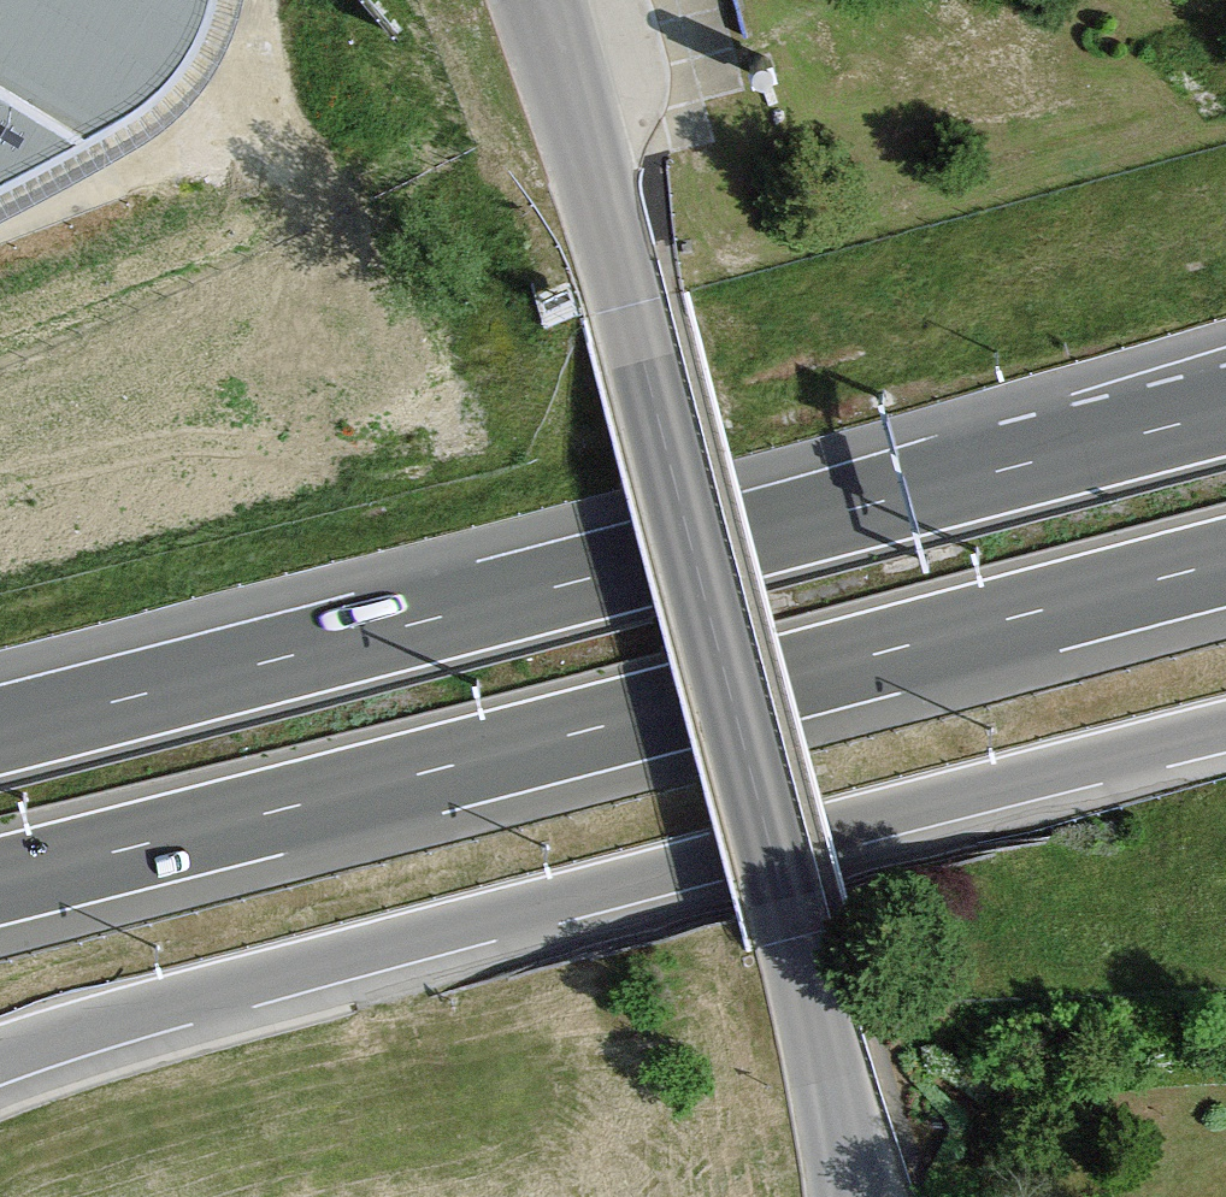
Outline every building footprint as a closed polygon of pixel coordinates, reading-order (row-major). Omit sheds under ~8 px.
[(46,147),(154,97),(211,27),(219,0),(0,0),(0,166),(46,147)]
